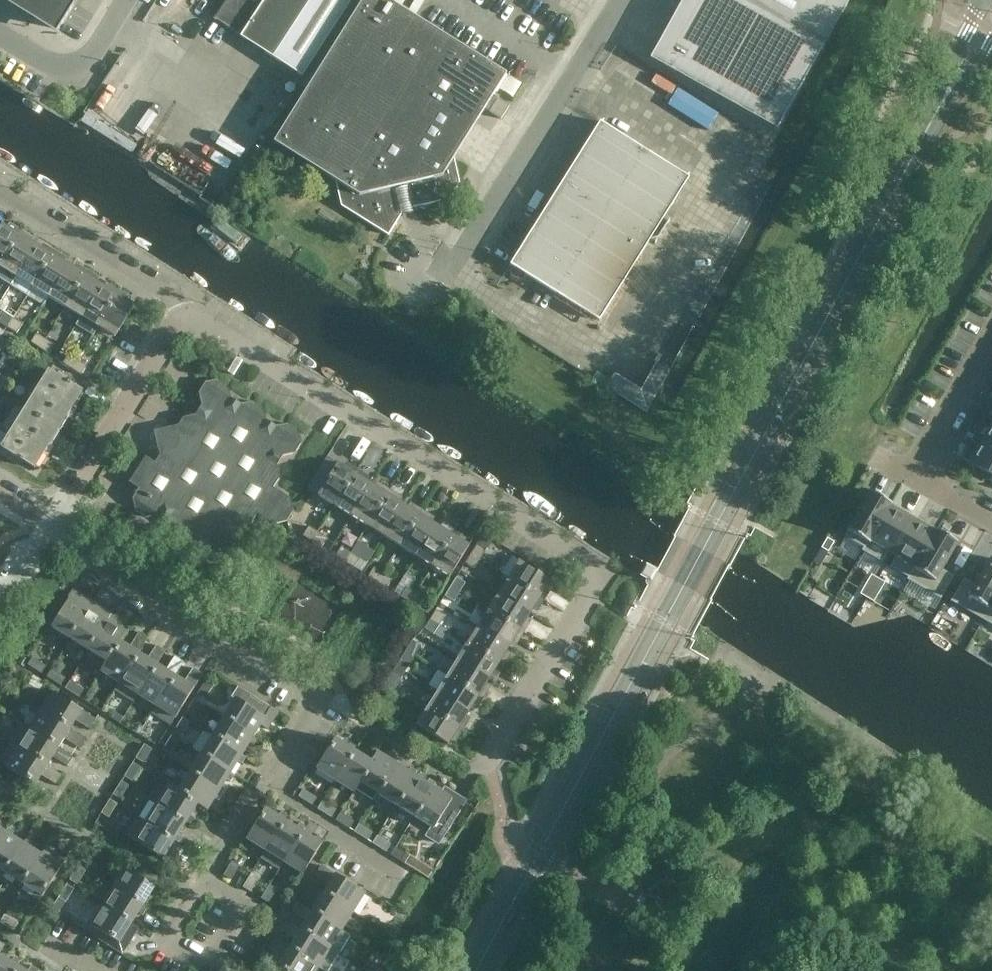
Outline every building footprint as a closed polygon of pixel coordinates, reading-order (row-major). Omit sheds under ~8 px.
[(58,29),(77,0),(11,0),(58,29)] [(214,18),(240,36),(302,77),(351,0),(226,0),(214,18)] [(273,142),(334,181),(340,206),(388,235),(400,215),(398,207),(411,204),(411,208),(427,204),(449,199),(459,182),(454,157),(484,108),(500,118),(509,105),(493,95),(506,74),(467,50),(388,0),(362,0),(273,142)] [(649,59),(776,130),(849,0),(681,0),(649,59)] [(599,121),(535,223),(509,264),(514,267),(512,271),(513,275),(517,277),(521,276),(523,273),(599,320),(650,238),(659,237),(665,227),(663,218),(689,177),(599,121)] [(0,226),(0,262),(20,229),(12,224),(10,229),(1,224),(0,226)] [(35,244),(28,240),(30,235),(20,229),(0,262),(0,279),(10,285),(35,244)] [(35,244),(10,285),(27,295),(54,250),(46,245),(43,249),(35,244)] [(63,255),(54,250),(27,295),(44,305),(49,297),(48,296),(67,264),(61,260),(63,255)] [(64,306),(87,269),(78,264),(75,269),(67,264),(48,296),(49,297),(64,306)] [(81,316),(100,284),(93,280),(96,275),(87,269),(64,306),(81,316)] [(100,284),(81,316),(76,325),(93,335),(98,327),(97,326),(119,289),(111,284),(108,289),(100,284)] [(129,295),(119,289),(97,326),(98,327),(115,337),(134,305),(126,300),(129,295)] [(6,327),(7,327),(13,318),(0,309),(0,323),(6,327)] [(22,324),(13,318),(7,327),(16,333),(22,324)] [(4,331),(0,337),(0,351),(2,353),(12,337),(4,331)] [(30,342),(39,348),(45,338),(36,333),(30,342)] [(55,345),(45,338),(39,348),(49,354),(55,345)] [(62,363),(72,369),(77,360),(68,354),(62,363)] [(17,363),(6,357),(0,367),(0,390),(17,363)] [(87,366),(77,360),(72,369),(81,375),(87,366)] [(646,412),(661,386),(670,369),(655,362),(640,389),(614,373),(606,386),(646,412)] [(48,371),(25,408),(59,428),(82,392),(48,371)] [(128,482),(129,482),(138,488),(132,498),(135,511),(145,517),(158,514),(167,520),(170,533),(181,539),(193,536),(202,542),(205,555),(216,561),(228,558),(235,548),(232,536),(238,526),(250,523),(257,513),(274,524),(286,521),(293,510),(290,498),(273,487),(279,477),(276,465),(282,456),(295,453),(301,442),(298,430),(287,423),(275,426),(266,420),(263,407),(252,401),(240,404),(231,398),(228,386),(217,379),(205,382),(198,393),(201,405),(195,414),(183,417),(176,428),(165,430),(161,452),(155,462),(144,456),(132,459),(125,469),(128,482)] [(34,468),(59,428),(25,408),(1,447),(34,468)] [(961,458),(991,476),(991,422),(984,418),(961,458)] [(334,505),(357,469),(348,463),(346,467),(337,462),(317,494),(334,505)] [(357,469),(334,505),(350,515),(370,483),(363,478),(366,474),(357,469)] [(370,483),(350,515),(367,526),(389,489),(381,484),(378,488),(370,483)] [(389,489),(367,526),(383,535),(403,503),(396,499),(398,494),(389,489)] [(843,536),(863,547),(861,550),(863,552),(890,506),(891,504),(869,491),(843,536)] [(403,503),(383,535),(399,546),(421,509),(413,504),(411,508),(403,503)] [(890,506),(863,552),(886,565),(912,519),(909,517),(890,506)] [(421,509),(399,546),(416,556),(436,524),(428,519),(431,515),(421,509)] [(912,519),(886,565),(907,577),(934,531),(912,519)] [(436,524),(416,556),(432,566),(454,530),(445,524),(443,528),(436,524)] [(312,541),(318,532),(308,526),(302,535),(312,541)] [(934,531),(907,577),(906,579),(940,599),(954,576),(942,569),(957,542),(935,529),(934,531)] [(454,530),(432,566),(449,577),(469,545),(461,539),(463,535),(454,530)] [(318,532),(312,541),(321,547),(327,538),(318,532)] [(482,534),(470,553),(480,559),(486,550),(492,539),(482,534)] [(828,552),(834,542),(826,538),(821,548),(828,552)] [(344,561),(350,552),(341,546),(335,556),(344,561)] [(350,552),(344,561),(354,567),(360,558),(350,552)] [(480,559),(470,553),(464,563),(474,569),(480,559)] [(511,556),(501,572),(500,573),(508,577),(544,600),(550,591),(546,588),(551,580),(511,556)] [(963,578),(950,601),(983,620),(991,603),(991,559),(991,558),(975,585),(963,578)] [(639,575),(650,581),(655,570),(645,564),(639,575)] [(376,581),(382,572),(373,567),(367,576),(376,581)] [(382,572),(376,581),(386,588),(392,578),(382,572)] [(878,578),(871,574),(859,594),(866,598),(878,578)] [(465,582),(456,577),(450,586),(459,592),(465,582)] [(497,594),(530,614),(535,606),(539,609),(544,600),(508,577),(497,594)] [(866,598),(873,602),(885,582),(878,578),(866,598)] [(444,595),(453,601),(459,592),(450,586),(444,595)] [(409,602),(415,593),(406,587),(400,596),(409,602)] [(70,639),(93,601),(81,593),(79,597),(73,593),(71,597),(69,597),(51,626),(70,639)] [(415,593),(409,602),(419,608),(425,599),(415,593)] [(487,610),(524,632),(529,623),(525,621),(530,614),(497,594),(487,610)] [(983,620),(991,625),(991,603),(983,620)] [(89,609),(70,639),(88,650),(107,620),(112,613),(99,605),(98,609),(91,605),(89,609)] [(429,619),(438,625),(445,615),(435,609),(429,619)] [(477,626),(509,646),(514,639),(518,641),(524,632),(487,610),(477,626)] [(88,650),(106,661),(107,661),(119,641),(121,642),(127,632),(114,625),(117,620),(110,616),(107,620),(88,650)] [(438,625),(429,619),(424,628),(433,634),(438,625)] [(467,643),(503,665),(509,656),(505,653),(509,646),(477,626),(467,643)] [(99,671),(119,683),(138,653),(147,639),(138,633),(129,648),(121,642),(119,641),(107,661),(106,661),(99,671)] [(405,649),(415,655),(421,646),(411,640),(405,649)] [(457,659),(489,679),(494,671),(498,674),(503,665),(467,643),(457,659)] [(133,702),(138,695),(156,665),(157,665),(165,650),(156,645),(147,659),(138,653),(119,683),(114,690),(133,702)] [(415,655),(405,649),(400,658),(409,664),(415,655)] [(138,695),(155,706),(156,706),(175,676),(183,662),(174,656),(165,670),(157,665),(156,665),(138,695)] [(27,665),(41,674),(46,666),(32,657),(27,665)] [(446,675),(483,698),(489,689),(485,686),(489,679),(457,659),(446,675)] [(156,706),(155,706),(150,713),(169,725),(174,717),(175,718),(203,674),(192,668),(184,682),(175,676),(156,706)] [(52,669),(46,677),(60,685),(65,678),(52,669)] [(385,682),(394,688),(401,678),(391,672),(385,682)] [(483,698),(446,675),(436,691),(469,711),(473,704),(477,707),(483,698)] [(205,679),(197,693),(205,698),(213,684),(205,679)] [(65,688),(79,697),(83,689),(70,680),(65,688)] [(394,688),(385,682),(379,691),(389,697),(394,688)] [(223,717),(253,736),(260,724),(267,728),(278,711),(237,686),(231,695),(235,698),(223,717)] [(96,719),(95,719),(51,691),(40,711),(69,729),(70,729),(75,720),(89,729),(96,719)] [(426,708),(462,731),(468,721),(464,719),(469,711),(436,691),(426,708)] [(193,699),(185,712),(193,717),(201,704),(193,699)] [(462,731),(426,708),(416,724),(448,745),(453,736),(457,739),(462,731)] [(28,729),(58,747),(64,738),(78,747),(84,738),(70,729),(69,729),(40,711),(28,729)] [(190,722),(182,717),(174,730),(181,735),(190,722)] [(212,736),(241,754),(249,742),(254,745),(257,739),(253,736),(223,717),(212,736)] [(21,725),(10,743),(47,766),(47,765),(52,757),(67,766),(73,756),(58,747),(28,729),(21,725)] [(171,735),(162,749),(170,754),(179,740),(171,735)] [(200,754),(230,773),(237,761),(242,763),(246,757),(241,755),(241,754),(212,736),(200,754)] [(335,780),(353,750),(334,738),(316,768),(335,780)] [(55,784),(61,775),(47,765),(47,766),(10,743),(0,759),(0,763),(34,785),(41,775),(55,784)] [(144,744),(135,757),(143,762),(152,749),(144,744)] [(353,750),(335,780),(354,792),(356,789),(355,788),(371,762),(370,761),(353,750)] [(372,799),(376,793),(377,793),(396,764),(377,751),(370,761),(371,762),(355,788),(356,789),(372,799)] [(189,772),(218,791),(226,779),(230,782),(234,776),(230,773),(200,754),(189,772)] [(140,767),(132,762),(124,776),(132,781),(140,767)] [(396,764),(377,793),(396,805),(414,775),(396,764)] [(218,791),(189,772),(178,790),(178,791),(197,803),(197,804),(206,810),(215,797),(219,800),(223,794),(218,791)] [(414,816),(433,786),(414,775),(396,805),(414,816)] [(129,785),(121,780),(112,794),(120,799),(129,785)] [(156,803),(180,818),(186,821),(190,824),(194,817),(190,815),(197,804),(197,803),(178,791),(178,790),(168,783),(156,803)] [(433,786),(414,816),(432,827),(427,835),(438,842),(464,800),(447,789),(444,794),(433,786)] [(298,796),(312,805),(317,797),(302,788),(298,796)] [(109,799),(101,812),(109,817),(118,803),(109,799)] [(322,800),(317,808),(331,817),(336,809),(322,800)] [(180,818),(156,803),(145,821),(174,840),(179,842),(183,836),(178,833),(186,821),(180,818)] [(246,838),(264,849),(265,850),(283,820),(264,808),(246,838)] [(340,812),(335,820),(350,828),(354,821),(340,812)] [(126,836),(162,859),(168,863),(174,853),(168,849),(174,840),(145,821),(138,816),(126,836)] [(302,832),(283,820),(265,850),(264,849),(259,857),(279,870),(284,862),(283,861),(302,832)] [(354,831),(368,840),(372,832),(358,823),(354,831)] [(11,835),(14,831),(7,827),(4,831),(5,832),(0,839),(0,876),(2,877),(5,873),(23,843),(11,835)] [(303,873),(321,844),(302,832),(283,861),(284,862),(303,873)] [(377,835),(372,843),(386,851),(391,844),(377,835)] [(32,843),(27,840),(25,838),(23,843),(5,873),(15,879),(12,883),(20,888),(22,885),(23,884),(41,855),(41,854),(29,847),(32,843)] [(90,846),(81,860),(89,865),(98,851),(90,846)] [(42,896),(65,860),(45,847),(41,854),(41,855),(23,884),(33,891),(31,895),(38,900),(41,896),(42,896)] [(395,847),(390,854),(404,863),(409,855),(395,847)] [(635,879),(636,878),(676,900),(676,901),(689,876),(688,876),(648,855),(648,854),(635,879)] [(223,874),(231,879),(240,865),(232,860),(223,874)] [(77,865),(70,878),(69,879),(77,884),(86,870),(77,865)] [(365,892),(363,891),(321,865),(315,875),(329,883),(323,892),(353,911),(365,892)] [(125,868),(113,887),(142,906),(148,896),(152,898),(158,888),(125,868)] [(250,891),(259,877),(251,873),(242,886),(250,891)] [(66,902),(74,888),(66,883),(58,897),(66,902)] [(269,903),(277,889),(269,884),(261,898),(269,903)] [(353,911),(323,892),(309,884),(303,893),(317,902),(312,910),(342,929),(353,911)] [(142,906),(113,887),(101,905),(131,924),(138,912),(143,915),(146,909),(142,906)] [(306,920),(301,929),(338,953),(350,935),(341,930),(342,929),(312,910),(312,911),(297,902),(292,911),(306,920)] [(137,928),(131,924),(101,905),(89,925),(125,947),(137,928)] [(56,922),(60,916),(61,913),(53,908),(47,916),(56,922)] [(0,920),(0,922),(13,931),(18,923),(4,914),(0,920)] [(289,947),(319,966),(318,967),(324,970),(327,970),(338,953),(301,929),(300,929),(286,920),(280,930),(294,939),(289,947)] [(318,967),(319,966),(289,947),(274,939),(269,948),(283,956),(277,967),(283,970),(315,970),(318,967)] [(17,966),(19,962),(13,958),(11,962),(0,955),(0,970),(14,970),(17,966)]
